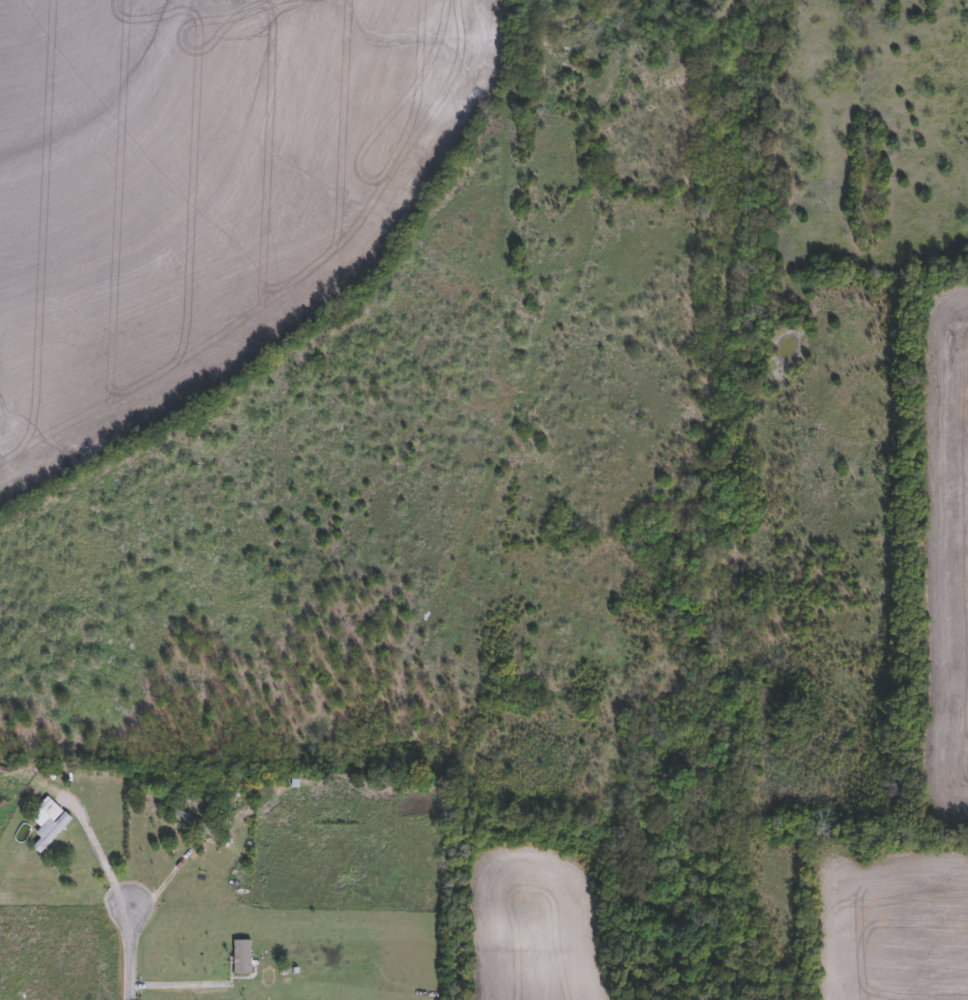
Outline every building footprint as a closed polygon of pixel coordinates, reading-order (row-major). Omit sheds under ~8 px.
[(71,819),(39,854),(30,846),(43,831),(28,816),(47,796),(71,819)] [(214,837),(171,818),(175,809),(217,829),(214,837)] [(250,941),(250,974),(233,974),(233,941),(250,941)]
